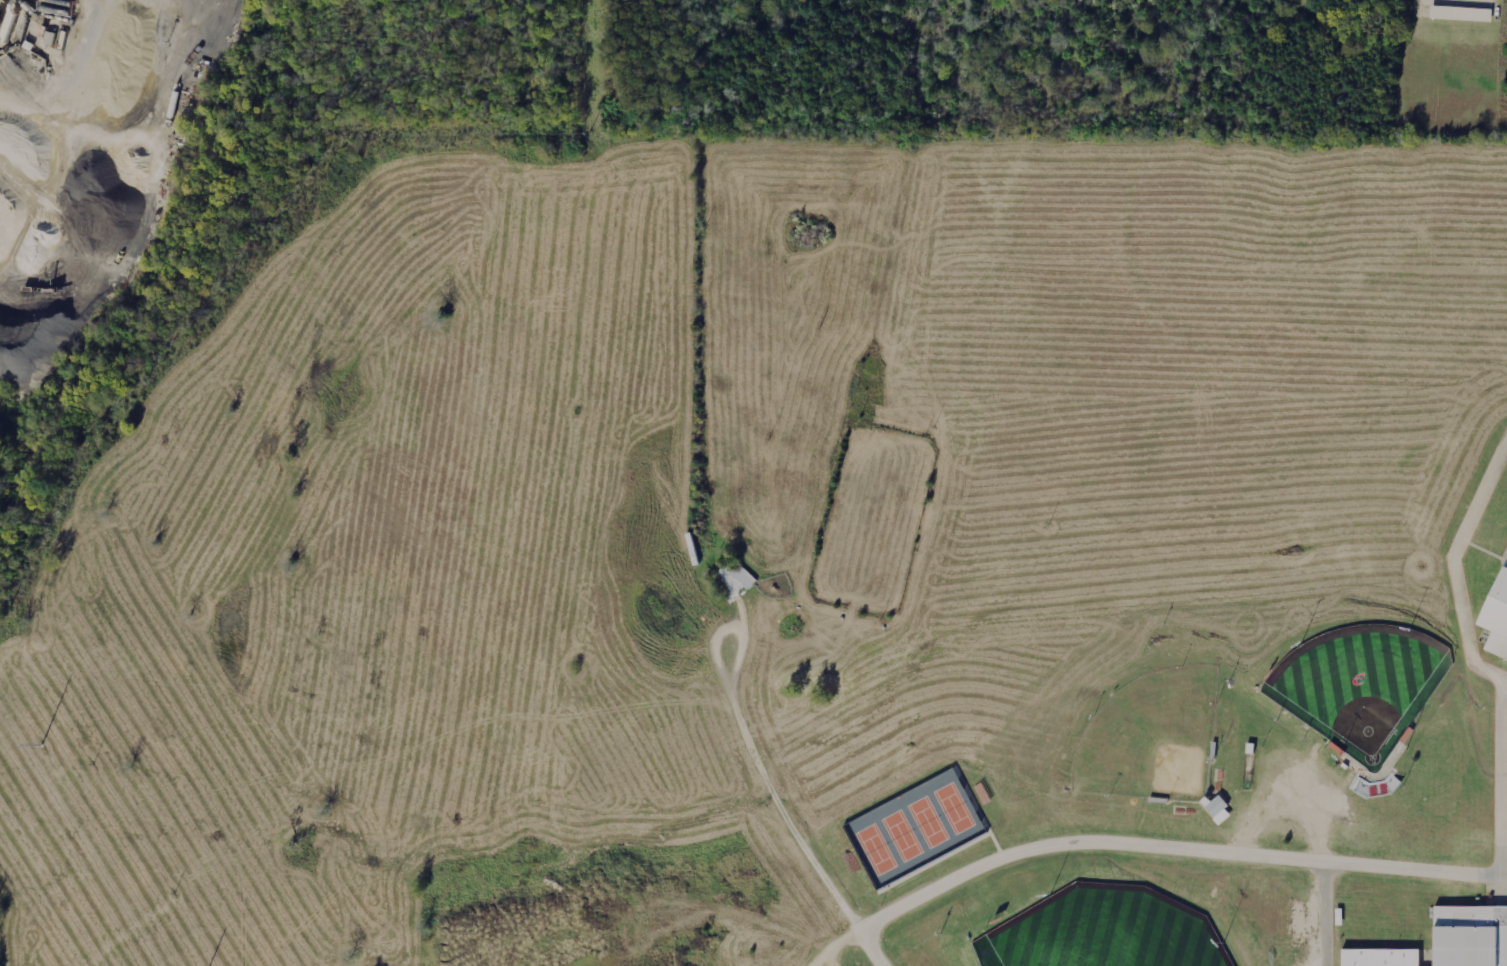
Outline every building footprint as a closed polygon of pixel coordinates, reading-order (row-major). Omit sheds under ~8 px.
[(1493,9),(1431,6),(1431,19),(1492,22),(1493,9)] [(1472,621),(1489,630),(1482,646),(1506,658),(1506,545),(1472,621)] [(758,581),(735,557),(710,580),(731,603),(748,588),(749,589),(758,581)] [(1233,813),(1218,796),(1205,808),(1220,825),(1233,813)] [(1432,924),(1427,924),(1426,965),(1415,965),(1415,947),(1337,946),(1337,965),(1506,965),(1506,905),(1432,904),(1432,924)]
